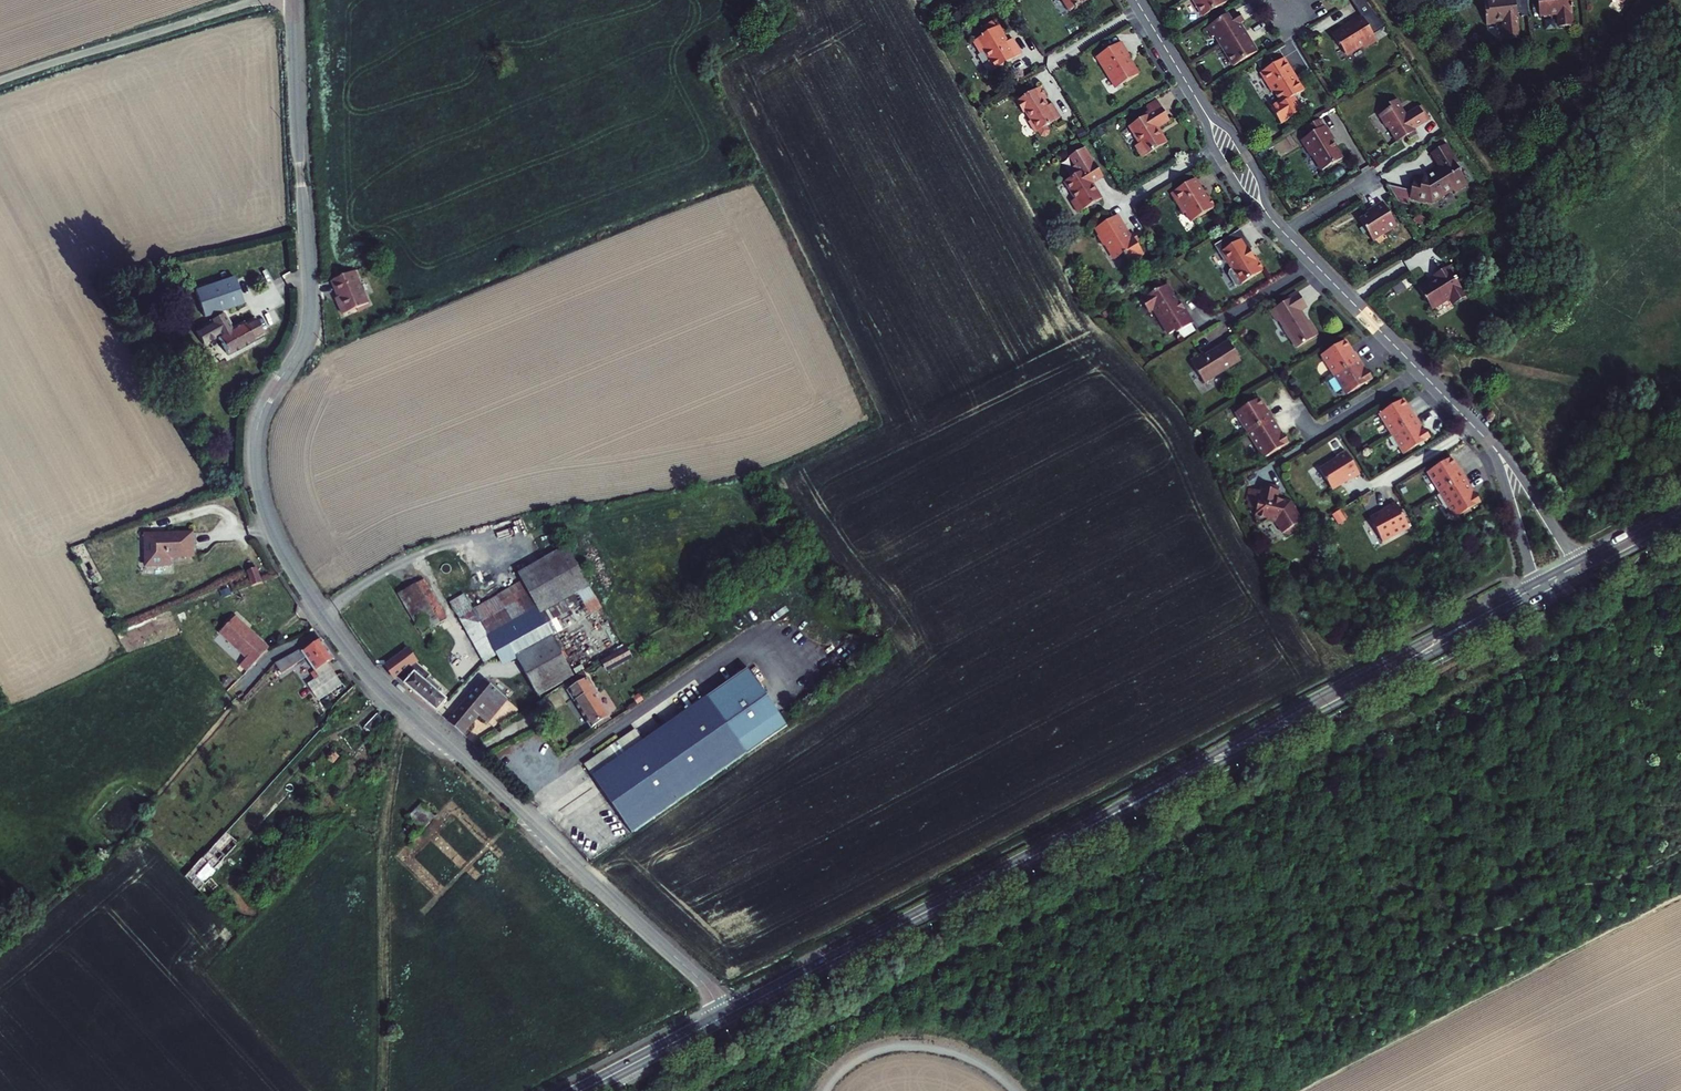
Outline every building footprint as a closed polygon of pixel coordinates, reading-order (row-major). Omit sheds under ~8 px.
[(1197,20),(1228,1),(1228,0),(1184,0),(1197,20)] [(1486,25),(1495,24),(1495,22),(1503,21),(1505,40),(1519,39),(1516,0),(1488,0),(1484,1),(1486,25)] [(1557,15),(1558,24),(1562,28),(1571,27),(1569,14),(1572,13),(1571,0),(1538,0),(1540,17),(1557,15)] [(1215,50),(1246,30),(1234,10),(1202,30),(1215,50)] [(1377,41),(1362,17),(1327,37),(1335,50),(1338,48),(1344,57),(1361,46),(1363,49),(1377,41)] [(1246,30),(1215,50),(1227,69),(1258,49),(1246,30)] [(1006,40),(1001,32),(975,48),(982,60),(986,57),(992,67),(990,68),(996,77),(1023,61),(1014,46),(1008,49),(1003,42),(1006,40)] [(1129,53),(1122,42),(1099,56),(1101,59),(1098,61),(1107,76),(1110,74),(1117,85),(1136,73),(1130,62),(1128,64),(1123,56),(1129,53)] [(1266,64),(1258,69),(1270,90),(1273,88),(1280,101),(1287,96),(1304,87),(1297,76),(1293,78),(1281,59),(1268,67),(1266,64)] [(1047,104),(1042,96),(1044,94),(1038,83),(1016,97),(1021,106),(1023,104),(1029,115),(1026,117),(1034,130),(1059,115),(1051,101),(1047,104)] [(1384,127),(1388,133),(1396,129),(1398,134),(1409,128),(1405,122),(1416,116),(1412,108),(1415,106),(1409,96),(1398,103),(1389,87),(1379,93),(1382,98),(1371,105),(1378,117),(1379,116),(1385,126),(1384,127)] [(1296,110),(1287,96),(1280,101),(1272,106),(1280,119),(1296,110)] [(1144,123),(1128,132),(1136,144),(1130,148),(1139,163),(1174,142),(1164,126),(1172,121),(1166,110),(1156,113),(1143,121),(1144,123)] [(1300,138),(1303,143),(1300,145),(1305,156),(1311,158),(1318,171),(1339,158),(1329,141),(1331,139),(1322,125),(1300,138)] [(1436,175),(1438,179),(1432,182),(1428,182),(1426,187),(1415,186),(1411,202),(1427,207),(1432,206),(1455,193),(1457,196),(1471,188),(1458,167),(1461,166),(1449,147),(1434,156),(1444,170),(1436,175)] [(1075,176),(1063,183),(1074,201),(1071,203),(1078,215),(1101,201),(1091,184),(1103,177),(1095,164),(1094,165),(1089,158),(1080,164),(1083,168),(1074,173),(1075,176)] [(1185,189),(1170,198),(1181,216),(1179,218),(1185,228),(1202,218),(1200,215),(1207,211),(1199,197),(1211,189),(1203,176),(1184,187),(1185,189)] [(1396,230),(1382,207),(1368,215),(1369,217),(1359,224),(1372,245),(1396,230)] [(1094,228),(1112,260),(1123,253),(1127,259),(1139,252),(1135,244),(1137,243),(1132,234),(1125,238),(1121,230),(1123,229),(1116,216),(1094,228)] [(1250,249),(1239,231),(1226,239),(1228,243),(1216,250),(1224,263),(1226,262),(1231,269),(1228,270),(1227,274),(1237,285),(1240,286),(1264,271),(1255,257),(1253,259),(1248,251),(1250,249)] [(1419,288),(1432,309),(1451,298),(1454,303),(1466,297),(1448,268),(1433,276),(1435,279),(1419,288)] [(254,297),(247,272),(194,287),(201,312),(254,297)] [(370,306),(356,273),(332,282),(341,305),(339,306),(343,317),(370,306)] [(1173,300),(1176,299),(1168,288),(1142,304),(1149,316),(1155,312),(1163,327),(1162,328),(1168,338),(1175,334),(1180,335),(1193,326),(1184,312),(1182,313),(1173,300)] [(1299,351),(1320,338),(1314,327),(1310,329),(1300,312),(1308,307),(1301,296),(1296,299),(1296,298),(1286,303),(1287,305),(1272,314),(1279,324),(1282,323),(1292,340),(1293,340),(1299,351)] [(1467,311),(1462,314),(1471,327),(1475,324),(1467,311)] [(222,350),(227,359),(273,337),(264,320),(232,335),(225,318),(211,325),(212,328),(219,342),(222,350)] [(219,342),(212,328),(196,335),(203,349),(219,342)] [(1203,355),(1191,363),(1205,386),(1241,364),(1228,343),(1204,358),(1203,355)] [(1342,343),(1319,357),(1333,378),(1360,360),(1354,351),(1349,354),(1342,343)] [(220,363),(227,359),(222,350),(215,353),(220,363)] [(1360,360),(1333,378),(1344,395),(1371,378),(1360,360)] [(1229,416),(1243,438),(1284,412),(1271,390),(1229,416)] [(1380,415),(1393,435),(1417,420),(1414,414),(1412,415),(1403,401),(1380,415)] [(1284,412),(1243,438),(1257,460),(1298,434),(1284,412)] [(1417,420),(1393,435),(1405,455),(1430,439),(1425,430),(1424,431),(1417,420)] [(1362,476),(1347,451),(1338,456),(1339,459),(1321,470),(1334,490),(1348,481),(1349,484),(1362,476)] [(1450,459),(1426,473),(1438,494),(1464,479),(1466,478),(1459,467),(1456,469),(1450,459)] [(1464,479),(1438,494),(1454,520),(1479,504),(1464,479)] [(1264,488),(1258,486),(1251,504),(1257,507),(1255,512),(1259,521),(1268,518),(1279,523),(1284,531),(1286,532),(1299,524),(1301,519),(1294,505),(1279,499),(1283,489),(1267,482),(1264,488)] [(1381,516),(1368,522),(1379,544),(1408,530),(1394,503),(1378,511),(1381,516)] [(195,533),(146,534),(147,565),(174,564),(174,558),(195,558),(195,533)] [(537,611),(536,612),(515,579),(468,607),(473,615),(488,640),(486,642),(500,664),(505,673),(518,665),(534,656),(555,643),(537,611)] [(418,580),(410,585),(434,623),(443,617),(418,580)] [(428,627),(434,623),(410,585),(403,590),(428,627)] [(537,611),(555,643),(589,623),(571,591),(537,611)] [(445,601),(488,672),(500,664),(486,642),(488,640),(473,615),(468,607),(459,593),(445,601)] [(244,660),(238,667),(245,675),(268,652),(236,621),(221,637),(244,660)] [(312,653),(330,677),(333,675),(341,669),(324,644),(321,646),(318,641),(304,651),(308,655),(312,653)] [(534,656),(553,687),(575,674),(555,643),(534,656)] [(301,647),(278,666),(285,674),(299,662),(296,657),(304,651),(301,647)] [(625,652),(598,666),(603,674),(621,664),(622,667),(629,663),(625,652)] [(390,680),(393,680),(400,688),(433,717),(441,706),(431,698),(435,693),(423,683),(419,687),(408,677),(406,681),(400,675),(410,666),(399,654),(382,670),(390,680)] [(537,696),(553,687),(534,656),(518,665),(537,696)] [(598,692),(586,672),(574,680),(576,685),(570,688),(598,734),(614,724),(596,694),(598,692)] [(333,675),(330,677),(320,686),(332,699),(345,688),(333,675)] [(627,738),(581,770),(629,842),(790,733),(749,676),(636,753),(627,738)] [(481,683),(443,726),(457,739),(474,720),(482,727),(503,703),(481,683)] [(384,722),(378,716),(365,728),(371,734),(384,722)] [(337,753),(330,760),(336,766),(343,759),(337,753)] [(420,829),(434,816),(422,802),(407,816),(420,829)] [(199,888),(238,840),(225,830),(186,878),(199,888)]
